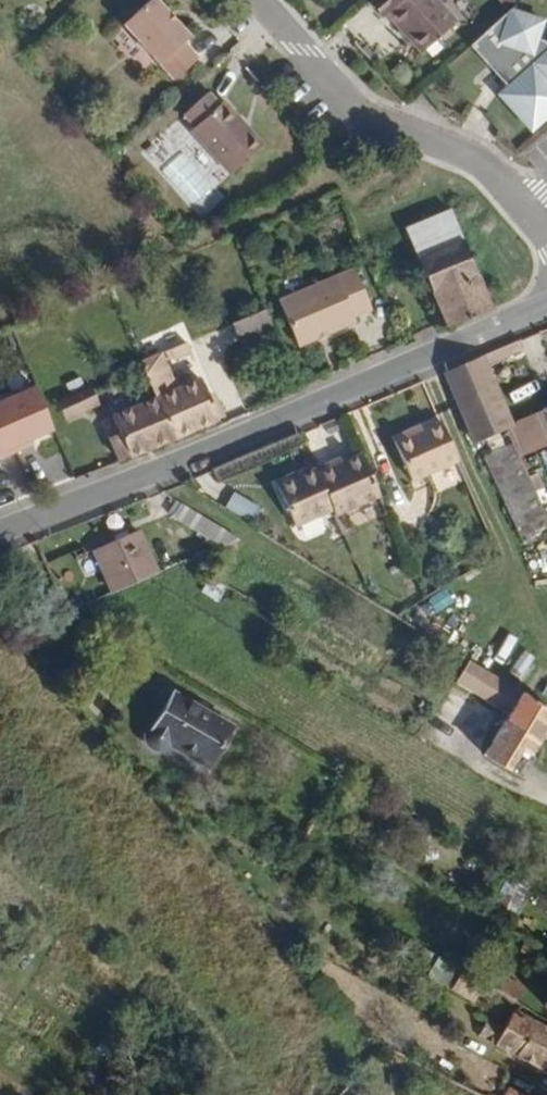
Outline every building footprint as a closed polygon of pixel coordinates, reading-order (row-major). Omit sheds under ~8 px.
[(419,0),(370,0),(358,11),(372,27),(377,23),(412,62),(447,31),(419,0)] [(181,44),(145,4),(115,32),(166,88),(190,66),(175,50),(181,44)] [(546,118),(546,49),(543,44),(536,40),(543,22),(508,12),(468,47),(506,90),(498,97),(530,133),(546,118)] [(256,153),(215,109),(211,113),(199,100),(174,122),(186,135),(182,139),(222,183),(256,153)] [(427,279),(473,261),(453,211),(407,229),(427,279)] [(492,311),(473,261),(427,279),(446,329),(492,311)] [(372,310),(354,268),(279,300),(298,346),(355,322),(353,317),(372,310)] [(273,334),(263,311),(233,323),(243,346),(273,334)] [(192,357),(187,344),(164,354),(167,363),(173,361),(174,365),(192,357)] [(229,416),(222,397),(213,401),(209,394),(203,380),(176,391),(161,354),(143,362),(159,398),(177,437),(229,416)] [(514,434),(480,364),(442,379),(475,449),(510,436),(514,434)] [(1,453),(3,458),(37,443),(34,438),(54,429),(34,387),(0,403),(0,453),(1,453)] [(101,406),(93,388),(66,400),(73,418),(101,406)] [(222,397),(218,390),(209,394),(213,401),(222,397)] [(177,437),(159,398),(113,417),(121,437),(110,441),(119,462),(137,455),(177,437)] [(73,418),(66,400),(58,403),(66,421),(73,418)] [(514,434),(510,436),(517,452),(525,469),(546,460),(546,421),(514,434)] [(391,444),(419,430),(416,424),(388,438),(391,444)] [(454,463),(434,424),(419,430),(391,444),(411,483),(454,463)] [(517,452),(488,464),(531,551),(546,544),(546,516),(525,469),(517,452)] [(333,517),(378,495),(358,454),(342,461),(334,466),(331,461),(297,477),(273,488),(293,529),(331,511),(333,517)] [(342,461),(340,457),(331,461),(334,466),(342,461)] [(273,488),(297,477),(295,472),(271,484),(273,488)] [(209,525),(184,510),(176,523),(201,538),(209,525)] [(237,542),(209,525),(201,538),(220,549),(237,542)] [(155,564),(141,527),(96,544),(111,581),(155,564)] [(471,663),(458,684),(507,715),(485,751),(521,774),(546,731),(546,711),(471,663)] [(209,769),(233,727),(200,707),(204,701),(174,684),(148,729),(148,735),(149,741),(151,745),(155,749),(161,753),(166,754),(173,753),(177,750),(209,769)] [(502,999),(471,980),(458,1002),(483,1016),(489,1005),(498,1010),(503,1000),(502,999)] [(537,996),(512,982),(502,999),(503,1000),(527,1014),(537,996)] [(534,1018),(519,1044),(512,1056),(546,1076),(546,1026),(534,1018)] [(519,1044),(499,1033),(492,1045),(512,1056),(519,1044)] [(417,1083),(406,1087),(408,1094),(421,1094),(417,1083)]
